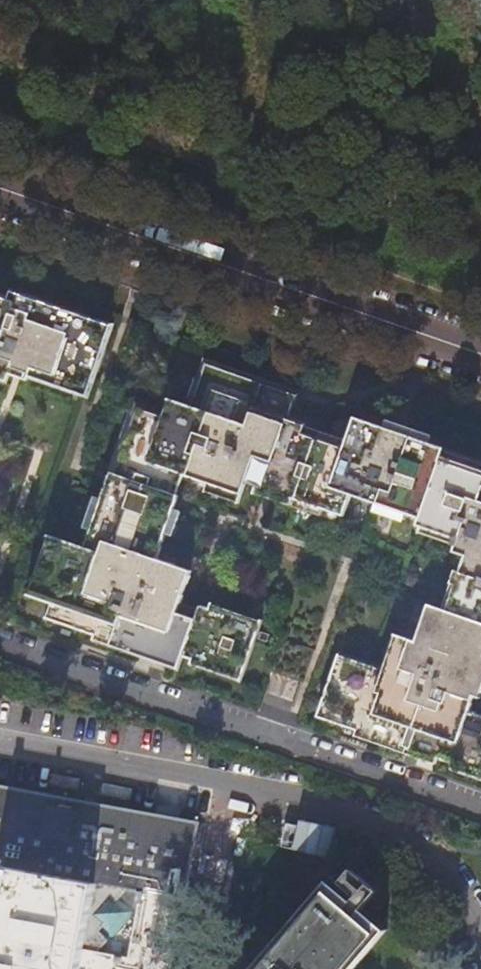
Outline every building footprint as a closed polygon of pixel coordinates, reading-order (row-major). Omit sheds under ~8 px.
[(28,384),(32,372),(82,390),(103,332),(15,303),(12,311),(0,308),(0,374),(28,384)] [(443,456),(445,449),(356,419),(345,448),(306,435),(309,425),(287,418),(293,400),(280,395),(280,393),(209,369),(198,399),(204,402),(201,411),(179,403),(173,420),(144,410),(120,476),(115,475),(89,550),(60,541),(38,601),(62,610),(57,624),(183,666),(186,659),(244,680),(261,628),(202,608),(201,611),(183,604),(194,575),(159,561),(181,497),(174,494),(180,475),(245,497),(248,485),(342,515),(350,495),(421,520),(443,456)] [(418,527),(452,540),(451,543),(457,546),(455,552),(467,558),(461,574),(456,572),(452,584),(457,586),(448,612),(429,606),(415,643),(400,638),(384,682),(336,665),(318,718),(478,774),(480,765),(480,716),(470,712),(480,680),(480,470),(443,456),(421,520),(418,527)] [(274,674),(302,683),(312,654),(285,644),(274,674)] [(312,654),(302,683),(305,684),(315,655),(312,654)] [(198,825),(0,789),(0,869),(2,869),(0,883),(0,968),(173,968),(198,825)] [(288,817),(284,847),(333,852),(336,822),(288,817)] [(385,932),(328,882),(253,968),(354,968),(385,932)]
